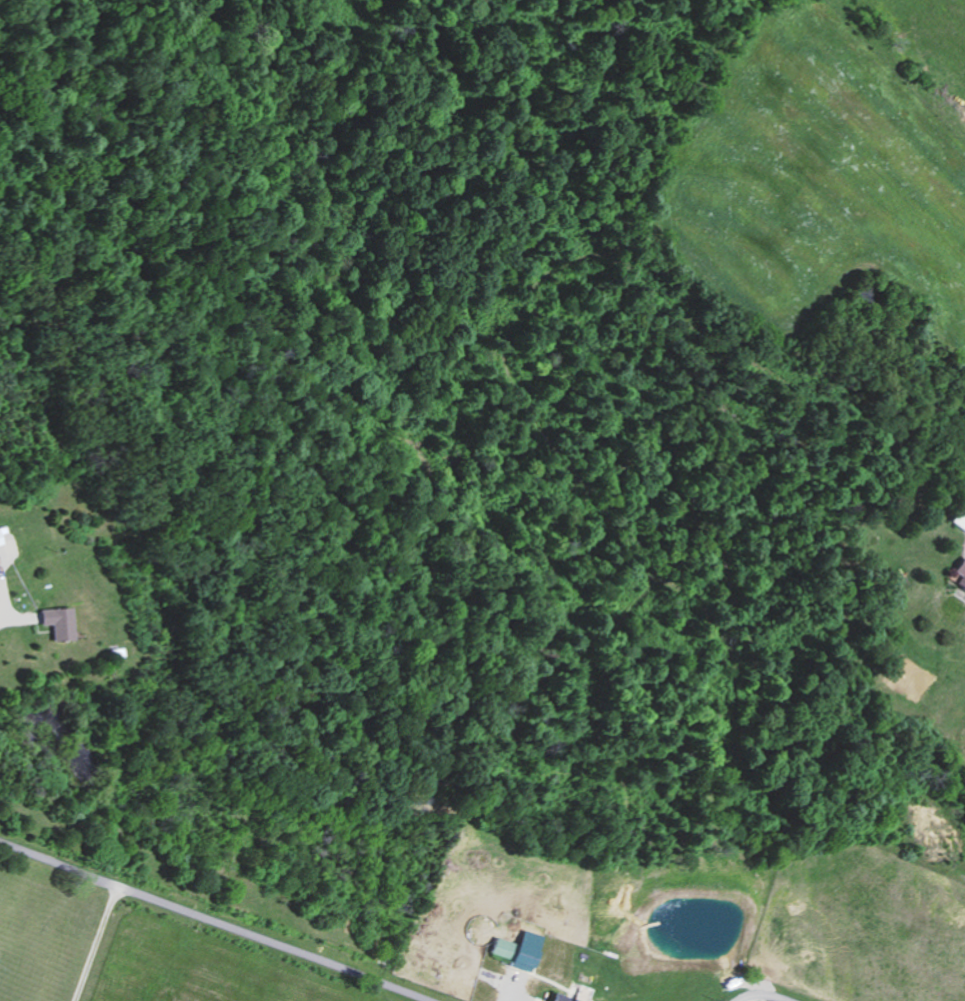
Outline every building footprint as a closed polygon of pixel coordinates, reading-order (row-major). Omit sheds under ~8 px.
[(954,574),(961,577),(956,587),(964,591),(964,554),(954,574)] [(71,641),(70,609),(39,611),(40,627),(51,626),(51,642),(71,641)] [(529,971),(535,949),(493,938),(489,954),(509,959),(508,966),(529,971)] [(591,989),(573,983),(567,999),(551,993),(548,1000),(587,1000),(591,989)]
